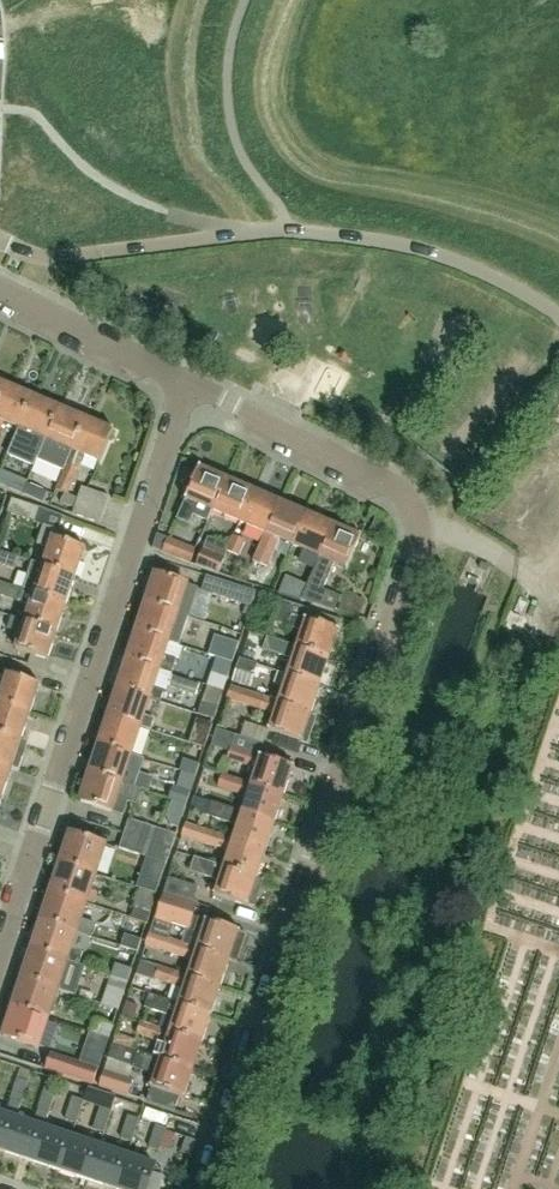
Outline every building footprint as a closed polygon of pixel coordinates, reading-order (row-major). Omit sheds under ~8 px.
[(4,423),(17,429),(18,429),(32,395),(6,383),(0,397),(0,433),(4,423)] [(18,429),(17,429),(5,458),(23,465),(32,444),(28,442),(31,434),(45,441),(60,406),(32,395),(18,429)] [(72,452),(88,414),(75,409),(74,413),(60,406),(45,441),(37,459),(64,471),(67,463),(68,463),(72,452)] [(68,463),(67,463),(64,471),(56,490),(69,495),(84,457),(100,464),(115,430),(88,418),(89,414),(88,414),(72,452),(68,463)] [(212,512),(227,477),(201,466),(187,500),(185,499),(176,520),(189,525),(198,505),(212,512)] [(2,469),(0,473),(0,484),(10,488),(15,475),(2,469)] [(254,489),(227,477),(212,512),(239,523),(254,489)] [(23,496),(42,504),(46,493),(28,484),(23,496)] [(77,501),(104,511),(109,496),(82,487),(77,501)] [(281,500),(254,489),(239,523),(265,534),(266,535),(281,500)] [(39,507),(11,498),(7,513),(35,521),(39,507)] [(266,535),(265,534),(253,562),(269,569),(281,541),(293,546),(308,512),(281,500),(266,535)] [(100,523),(104,511),(77,501),(73,514),(100,523)] [(335,524),(308,512),(293,546),(320,558),(335,524)] [(377,517),(371,533),(388,541),(389,536),(389,530),(387,525),(383,521),(377,517)] [(320,558),(308,586),(302,600),(301,600),(329,609),(333,594),(319,589),(325,575),(327,576),(332,563),(348,570),(352,560),(359,563),(363,554),(356,551),(363,535),(335,524),(320,558)] [(45,566),(79,577),(88,549),(56,538),(59,531),(43,526),(37,545),(51,549),(45,566)] [(239,556),(246,541),(233,535),(226,550),(239,556)] [(196,548),(168,537),(161,553),(190,564),(196,548)] [(203,549),(196,566),(217,575),(224,557),(203,549)] [(13,568),(17,556),(0,551),(0,564),(13,568)] [(79,577),(45,566),(32,562),(28,573),(41,578),(36,593),(70,604),(79,577)] [(158,574),(148,604),(188,618),(198,587),(189,585),(189,584),(158,574)] [(256,592),(207,575),(202,590),(251,607),(256,592)] [(287,577),(280,593),(301,600),(302,600),(308,586),(287,577)] [(36,593),(0,582),(0,595),(32,605),(27,622),(61,633),(70,604),(36,593)] [(205,597),(203,608),(225,613),(227,602),(205,597)] [(267,639),(332,660),(342,631),(323,625),(327,616),(280,600),(273,622),(302,633),(297,647),(268,637),(267,639)] [(188,618),(148,604),(139,633),(169,643),(179,646),(188,618)] [(27,622),(11,617),(8,628),(23,633),(17,649),(51,661),(61,633),(27,622)] [(139,633),(129,661),(160,671),(171,674),(176,660),(165,656),(169,643),(139,633)] [(332,660),(267,639),(249,633),(242,650),(251,653),(254,645),(264,649),(293,660),(287,677),(323,688),(332,660)] [(216,659),(232,664),(239,643),(215,635),(209,655),(217,657),(216,659)] [(250,687),(258,664),(241,658),(233,681),(250,687)] [(216,659),(207,687),(223,692),(232,664),(216,659)] [(129,661),(120,689),(150,699),(160,702),(164,690),(154,687),(160,671),(129,661)] [(34,714),(43,686),(9,675),(0,672),(0,701),(0,703),(34,714)] [(168,687),(197,696),(200,685),(172,676),(168,687)] [(323,688),(287,677),(280,700),(231,685),(230,687),(314,715),(323,688)] [(223,692),(207,687),(198,714),(214,719),(223,692)] [(314,715),(230,687),(227,699),(275,714),(269,731),(304,743),(309,744),(315,726),(310,725),(314,715)] [(120,689),(111,717),(141,728),(141,727),(151,730),(155,719),(145,716),(150,699),(120,689)] [(0,701),(0,733),(25,741),(34,714),(0,703),(0,701)] [(111,717),(102,743),(132,754),(141,728),(111,717)] [(205,747),(212,724),(196,719),(189,742),(205,747)] [(0,733),(0,765),(15,770),(25,741),(0,733)] [(221,776),(287,797),(296,768),(263,757),(263,756),(260,755),(264,744),(236,735),(227,760),(256,769),(251,784),(222,775),(221,776)] [(132,754),(102,743),(92,774),(140,790),(141,789),(148,791),(152,778),(141,774),(146,759),(132,754)] [(199,763),(184,759),(180,772),(196,776),(199,763)] [(6,797),(15,770),(0,765),(0,795),(6,797)] [(140,790),(92,774),(83,802),(113,812),(117,798),(136,804),(140,790)] [(287,797),(221,776),(218,787),(247,796),(242,812),(242,813),(278,825),(287,797)] [(173,786),(169,798),(186,804),(191,791),(173,786)] [(242,813),(242,812),(194,797),(190,810),(238,825),(233,838),(186,823),(185,825),(268,852),(278,825),(242,813)] [(176,835),(129,819),(124,835),(171,851),(176,835)] [(268,852),(185,825),(182,836),(229,851),(224,866),(194,857),(194,859),(222,868),(259,880),(268,852)] [(72,834),(61,864),(96,876),(106,845),(72,834)] [(171,851),(124,835),(119,848),(167,863),(171,851)] [(259,880),(222,868),(194,859),(190,872),(219,881),(215,895),(250,907),(259,880)] [(61,864),(52,893),(87,905),(96,876),(61,864)] [(163,894),(198,906),(198,903),(194,902),(199,887),(169,878),(163,894)] [(52,893),(42,922),(77,933),(78,933),(92,938),(96,925),(82,920),(87,905),(52,893)] [(149,932),(148,934),(232,962),(238,963),(238,962),(243,945),(238,944),(242,933),(207,921),(207,922),(194,918),(198,906),(163,894),(155,921),(190,932),(191,931),(203,934),(198,948),(149,932)] [(150,911),(136,907),(133,917),(147,922),(150,911)] [(42,922),(33,951),(68,963),(68,961),(79,965),(82,952),(72,949),(77,933),(42,922)] [(141,939),(126,934),(122,947),(137,952),(141,939)] [(232,962),(148,934),(145,946),(194,961),(189,975),(154,965),(153,967),(223,990),(232,962)] [(68,963),(33,951),(23,980),(58,992),(68,963)] [(114,963),(110,977),(127,983),(131,969),(114,963)] [(149,995),(149,996),(214,1018),(223,990),(153,967),(150,979),(185,989),(180,1004),(149,995)] [(127,983),(110,977),(101,1005),(119,1010),(127,983)] [(58,992),(23,980),(14,1008),(49,1020),(58,992)] [(140,1022),(140,1024),(205,1045),(214,1018),(149,996),(146,1008),(175,1017),(171,1031),(140,1022)] [(126,1003),(121,1017),(133,1021),(138,1007),(126,1003)] [(49,1020),(14,1008),(5,1036),(40,1048),(49,1020)] [(94,1035),(108,1040),(113,1026),(96,1021),(93,1033),(95,1034),(94,1035)] [(205,1045),(140,1024),(137,1035),(166,1044),(161,1059),(137,1052),(136,1054),(195,1073),(205,1045)] [(112,1046),(135,1054),(136,1051),(135,1050),(138,1041),(116,1034),(112,1046)] [(135,1054),(112,1046),(108,1060),(131,1067),(135,1054)] [(98,1068),(50,1053),(44,1070),(92,1086),(98,1068)] [(195,1073),(136,1054),(132,1069),(156,1076),(152,1088),(186,1100),(195,1073)] [(21,1104),(32,1071),(21,1068),(10,1100),(21,1104)] [(99,1087),(128,1096),(133,1079),(104,1070),(99,1087)] [(48,1114),(56,1090),(45,1087),(38,1110),(48,1114)] [(76,1123),(83,1101),(73,1097),(65,1119),(76,1123)] [(104,1133),(112,1110),(101,1107),(93,1129),(104,1133)] [(17,1118),(0,1112),(0,1150),(6,1152),(17,1118)] [(131,1142),(139,1119),(127,1115),(120,1138),(131,1142)] [(44,1127),(17,1118),(6,1152),(33,1161),(44,1127)] [(160,1150),(166,1129),(155,1126),(149,1147),(160,1150)] [(72,1137),(44,1127),(33,1161),(61,1170),(72,1137)] [(72,1137),(61,1170),(89,1179),(100,1146),(72,1137)] [(128,1155),(100,1146),(89,1179),(117,1188),(128,1155)] [(117,1188),(149,1188),(157,1165),(128,1155),(117,1188)]
